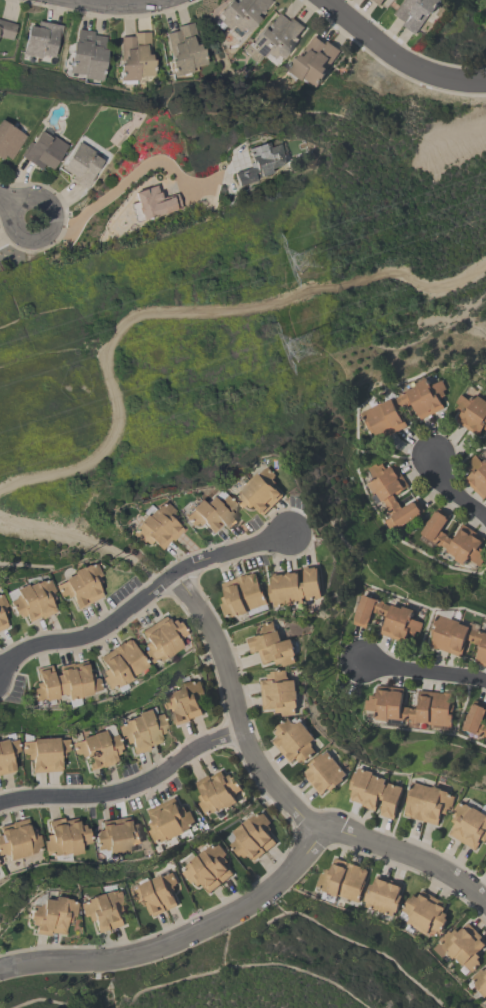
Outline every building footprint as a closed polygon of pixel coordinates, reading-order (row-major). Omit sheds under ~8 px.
[(221,7),(227,0),(268,0),(270,2),(262,11),(263,13),(256,20),(257,21),(245,34),(243,32),(242,33),(239,30),(237,33),(230,26),(226,31),(217,23),(219,21),(214,17),(222,8),(221,7)] [(393,13),(402,0),(443,0),(433,12),(431,10),(414,33),(402,24),(404,21),(393,13)] [(304,28),(293,40),(291,39),(288,43),(292,47),(280,60),(279,59),(277,61),(274,58),(272,60),(266,54),(261,59),(252,51),(254,48),(249,44),(256,36),(255,35),(267,21),(269,23),(277,14),(287,22),(291,17),(304,28)] [(11,40),(0,37),(0,21),(16,25),(11,40)] [(53,58),(41,56),(40,57),(22,54),(27,27),(35,29),(37,22),(62,26),(59,43),(55,42),(53,58)] [(174,78),(169,63),(171,63),(170,58),(171,57),(164,35),(177,30),(176,27),(190,23),(195,39),(191,40),(193,46),(197,45),(199,51),(201,50),(206,64),(191,69),(192,72),(174,78)] [(105,36),(103,50),(106,51),(102,81),(83,79),(83,75),(68,73),(72,43),(75,43),(76,29),(93,31),(92,35),(105,36)] [(119,80),(119,67),(121,67),(120,37),(132,37),(132,33),(149,33),(150,62),(153,61),(153,76),(138,77),(138,80),(119,80)] [(315,87),(303,78),(300,81),(286,70),(295,58),(296,59),(299,56),(298,55),(313,36),(324,44),(326,41),(338,50),(324,69),(326,70),(323,74),(324,75),(315,87)] [(3,156),(0,161),(0,122),(24,137),(10,160),(3,156)] [(67,147),(50,171),(43,166),(40,171),(19,156),(29,142),(32,144),(39,132),(49,139),(51,136),(67,147)] [(102,161),(95,173),(96,173),(86,188),(70,178),(72,176),(61,170),(78,142),(93,151),(91,154),(102,161)] [(246,151),(265,145),(267,150),(276,147),(279,158),(283,157),(285,164),(282,165),(282,167),(269,171),(270,175),(259,179),(259,178),(254,179),(254,182),(237,187),(233,174),(248,169),(247,165),(250,164),(246,151)] [(180,208),(174,210),(175,211),(153,219),(153,218),(141,222),(141,220),(134,223),(128,206),(135,204),(132,196),(143,192),(143,191),(153,187),(156,195),(158,194),(159,199),(164,197),(165,198),(175,194),(180,208)] [(360,411),(381,401),(381,402),(391,397),(392,398),(399,395),(399,393),(407,389),(406,389),(418,383),(417,381),(428,375),(432,383),(442,378),(447,387),(444,389),(446,393),(440,396),(443,402),(442,402),(444,406),(421,418),(413,402),(406,405),(404,403),(396,406),(403,420),(404,420),(406,425),(376,440),(372,431),(370,432),(360,411)] [(476,392),(485,398),(485,427),(484,426),(478,435),(456,420),(461,412),(455,408),(458,403),(456,402),(462,393),(471,399),(476,392)] [(483,461),(485,458),(485,494),(482,498),(464,479),(470,472),(465,468),(470,463),(467,460),(475,453),(483,461)] [(413,498),(414,499),(416,498),(423,510),(411,518),(412,518),(407,521),(407,520),(397,526),(389,530),(383,521),(390,516),(385,509),(386,508),(382,501),(380,502),(374,492),(373,493),(366,482),(373,478),(366,467),(374,462),(376,465),(381,462),(384,467),(382,469),(393,462),(408,485),(395,493),(394,492),(391,494),(396,502),(397,501),(400,507),(413,498)] [(283,494),(262,514),(259,510),(260,510),(253,503),(250,506),(247,503),(244,505),(242,506),(234,497),(243,489),(240,487),(259,469),(260,471),(268,464),(276,473),(275,474),(275,475),(273,477),(277,480),(273,483),(276,486),(277,485),(282,491),(281,492),(283,494)] [(201,521),(198,524),(195,522),(193,524),(192,523),(190,525),(182,516),(190,508),(189,507),(199,498),(203,502),(210,495),(211,496),(219,488),(235,504),(233,506),(236,509),(232,513),(236,516),(235,518),(237,520),(229,528),(225,524),(223,526),(221,523),(211,533),(204,525),(205,525),(201,521)] [(160,548),(151,540),(147,544),(143,540),(140,542),(130,533),(135,527),(133,525),(137,520),(136,520),(142,513),(140,511),(147,503),(152,508),(155,504),(158,504),(163,499),(173,509),(167,516),(181,529),(169,542),(167,540),(160,548)] [(464,565),(453,558),(455,556),(445,550),(446,549),(439,544),(438,545),(430,540),(431,538),(421,532),(437,506),(449,514),(440,530),(445,533),(445,534),(452,539),(457,531),(456,531),(461,523),(484,537),(478,546),(484,550),(481,555),(484,557),(478,565),(468,558),(464,565)] [(54,585),(64,579),(63,577),(73,572),(72,569),(81,565),(82,566),(87,563),(90,564),(95,562),(101,574),(98,576),(100,581),(96,583),(99,590),(101,596),(76,609),(71,600),(73,599),(71,594),(66,597),(64,594),(60,596),(54,585)] [(271,573),(298,569),(300,583),(302,583),(302,580),(305,580),(303,566),(318,564),(323,596),(306,599),(306,596),(302,596),(303,601),(274,606),(273,600),(271,600),(268,583),(272,582),(271,573)] [(267,602),(246,610),(247,611),(237,614),(237,613),(231,615),(228,614),(223,616),(218,603),(222,602),(220,596),(225,595),(220,582),(246,573),(247,575),(248,573),(252,572),(254,573),(255,572),(258,581),(259,581),(267,602)] [(19,616),(17,612),(15,614),(5,591),(25,582),(26,584),(34,580),(34,581),(39,579),(43,580),(48,578),(54,591),(51,592),(54,597),(50,599),(55,611),(40,618),(39,616),(27,621),(24,614),(19,616)] [(414,608),(413,610),(414,611),(412,617),(423,621),(420,631),(416,630),(414,636),(407,634),(404,642),(379,632),(384,618),(386,619),(387,616),(372,610),(367,624),(365,623),(364,628),(351,623),(353,618),(362,592),(384,600),(383,602),(391,605),(392,603),(402,606),(403,604),(414,608)] [(12,629),(0,602),(0,635),(12,629)] [(485,632),(485,630),(485,665),(475,660),(481,644),(474,641),(465,637),(464,641),(466,642),(460,656),(437,647),(437,648),(429,645),(433,635),(430,633),(438,612),(458,620),(458,621),(470,625),(469,627),(477,630),(478,629),(485,632)] [(172,652),(173,653),(164,659),(164,658),(158,661),(157,659),(151,664),(143,652),(146,649),(143,644),(146,642),(140,632),(164,616),(165,618),(167,618),(169,622),(174,619),(176,622),(178,621),(186,634),(181,637),(180,640),(178,641),(181,646),(172,652)] [(292,636),(295,645),(294,645),(296,652),(293,653),(296,661),(282,665),(281,662),(276,663),(274,658),(261,662),(258,649),(250,651),(246,638),(248,638),(248,636),(255,634),(256,634),(260,633),(259,629),(262,628),(262,625),(263,625),(262,623),(273,619),(276,629),(279,628),(282,639),(292,636)] [(99,657),(111,649),(110,649),(121,641),(123,644),(123,642),(126,639),(128,640),(129,639),(139,654),(140,654),(148,666),(144,668),(144,669),(132,677),(131,676),(130,678),(131,679),(122,685),(122,684),(117,687),(114,687),(109,690),(101,678),(105,676),(101,671),(106,668),(99,657)] [(88,674),(92,673),(93,678),(96,678),(96,679),(98,678),(100,689),(90,691),(91,694),(80,697),(80,698),(68,700),(67,695),(64,695),(62,693),(57,694),(58,698),(45,701),(45,699),(33,701),(31,691),(33,690),(33,689),(36,688),(35,683),(39,682),(39,678),(37,678),(35,668),(50,665),(52,675),(58,674),(57,669),(58,669),(57,666),(71,663),(71,664),(86,661),(88,671),(87,671),(88,674)] [(295,677),(296,689),(297,689),(298,699),(297,699),(297,705),(294,705),(295,714),(281,715),(281,711),(275,711),(274,706),(270,706),(270,708),(262,709),(259,679),(263,679),(263,678),(267,677),(267,672),(271,672),(271,669),(286,668),(287,674),(288,676),(288,678),(295,677)] [(203,713),(189,717),(190,720),(177,724),(176,721),(175,722),(173,714),(174,714),(172,709),(168,710),(167,708),(164,708),(163,707),(161,708),(157,696),(168,693),(167,691),(178,687),(177,683),(186,680),(187,681),(192,679),(195,681),(200,679),(204,692),(201,693),(203,697),(198,699),(203,713)] [(450,726),(425,723),(425,721),(415,720),(415,719),(407,718),(407,720),(397,719),(397,718),(387,717),(386,720),(374,719),(375,710),(363,708),(364,699),(367,700),(368,694),(374,695),(376,684),(403,688),(401,705),(408,706),(408,707),(417,708),(418,706),(416,706),(418,689),(442,692),(443,691),(449,692),(449,693),(450,693),(449,703),(453,703),(452,710),(449,710),(449,713),(452,713),(450,726)] [(483,707),(485,708),(481,721),(485,724),(485,737),(483,736),(482,737),(474,733),(475,732),(462,727),(471,702),(474,703),(474,702),(484,706),(483,707)] [(159,713),(164,727),(161,728),(162,732),(158,733),(159,738),(158,738),(159,742),(146,746),(148,749),(132,754),(130,746),(131,746),(130,741),(125,743),(123,737),(120,738),(115,725),(121,723),(122,720),(129,718),(129,716),(136,714),(135,712),(147,708),(149,714),(150,713),(153,715),(159,713)] [(289,761),(272,741),(275,738),(274,737),(277,734),(274,730),(277,727),(276,726),(287,716),(294,724),(301,719),(315,736),(310,740),(312,742),(311,745),(315,749),(304,759),(303,758),(299,761),(295,756),(289,761)] [(69,743),(79,739),(79,737),(90,733),(90,732),(101,729),(103,734),(105,734),(108,735),(114,733),(118,747),(116,748),(117,752),(112,754),(114,759),(113,759),(114,763),(100,767),(100,766),(87,770),(84,760),(85,759),(84,754),(79,756),(78,753),(75,755),(74,753),(73,754),(69,743)] [(62,752),(62,756),(57,756),(57,760),(58,760),(59,771),(43,771),(43,772),(30,773),(30,758),(25,758),(25,754),(22,754),(22,753),(20,753),(20,741),(21,741),(21,733),(29,735),(29,738),(55,737),(55,738),(65,738),(66,752),(62,752)] [(11,772),(0,774),(0,739),(4,738),(4,740),(15,738),(17,750),(15,750),(16,751),(12,752),(13,755),(9,756),(10,760),(11,760),(12,769),(11,769),(11,772)] [(302,773),(311,765),(309,762),(322,751),(324,753),(328,750),(347,772),(343,776),(344,777),(330,789),(328,786),(320,793),(302,773)] [(405,785),(394,818),(380,813),(385,798),(382,797),(383,794),(380,794),(375,809),(362,805),(362,802),(350,798),(354,788),(350,786),(356,770),(358,770),(359,766),(374,771),(373,772),(387,777),(386,782),(388,782),(387,785),(388,785),(390,781),(405,785)] [(195,781),(208,773),(209,776),(221,769),(222,771),(223,771),(225,775),(229,773),(231,776),(234,775),(242,788),(233,793),(237,801),(226,807),(225,805),(218,810),(217,809),(212,812),(208,811),(204,814),(202,811),(196,802),(200,800),(197,795),(201,793),(195,781)] [(405,811),(408,802),(407,802),(412,784),(414,784),(415,780),(433,786),(434,784),(443,787),(442,788),(449,790),(450,793),(456,794),(451,809),(448,808),(447,812),(442,811),(438,824),(412,816),(413,813),(411,815),(407,813),(405,811)] [(195,821),(191,823),(190,827),(183,830),(184,831),(166,839),(161,841),(157,840),(153,842),(147,830),(150,829),(147,822),(153,820),(150,814),(149,814),(146,809),(173,796),(179,807),(183,805),(186,811),(189,810),(195,821)] [(473,804),(485,813),(485,838),(485,840),(481,838),(478,841),(480,842),(475,849),(448,832),(453,826),(456,822),(452,820),(455,814),(452,812),(459,800),(464,803),(467,802),(473,806),(473,804)] [(275,842),(253,859),(248,853),(243,856),(241,853),(239,854),(230,843),(234,839),(235,836),(237,835),(233,830),(242,823),(241,822),(249,816),(249,817),(254,814),(257,814),(261,811),(270,822),(267,824),(271,828),(267,831),(275,842)] [(97,849),(94,835),(97,835),(96,831),(101,830),(100,825),(101,825),(100,822),(127,817),(128,820),(129,819),(129,824),(134,823),(135,827),(137,827),(140,842),(134,843),(132,846),(130,846),(131,852),(109,856),(108,850),(105,851),(102,848),(97,849)] [(2,853),(0,854),(0,826),(10,823),(10,822),(26,818),(29,830),(33,829),(34,835),(38,835),(41,848),(36,849),(34,852),(28,853),(28,855),(20,856),(20,857),(9,860),(7,855),(4,855),(2,853)] [(86,824),(89,843),(84,844),(82,847),(80,847),(81,853),(69,855),(69,853),(60,855),(59,854),(53,855),(50,854),(45,855),(43,842),(46,841),(45,836),(50,835),(47,821),(62,818),(62,820),(75,818),(75,821),(77,820),(78,826),(86,824)] [(180,873),(187,867),(186,866),(186,864),(191,861),(190,860),(205,848),(205,849),(209,846),(213,846),(217,842),(226,853),(223,855),(227,860),(223,863),(227,867),(227,866),(232,873),(207,892),(203,886),(204,885),(201,881),(198,884),(196,881),(194,882),(193,880),(189,883),(180,873)] [(357,902),(336,894),(336,896),(326,892),(326,891),(321,889),(319,886),(315,885),(320,872),(323,873),(325,867),(330,869),(334,856),(360,866),(359,867),(361,866),(365,868),(366,870),(367,870),(363,879),(365,880),(357,902)] [(131,891),(141,886),(140,884),(162,873),(164,876),(173,871),(178,882),(176,883),(176,884),(174,885),(175,888),(171,890),(173,894),(174,893),(178,904),(153,916),(148,905),(149,905),(146,900),(141,903),(139,898),(135,900),(131,891)] [(401,883),(400,886),(398,893),(401,894),(395,911),(393,910),(391,916),(363,905),(365,901),(363,900),(369,882),(372,884),(375,877),(376,877),(377,874),(401,883)] [(124,924),(97,932),(92,919),(87,921),(86,916),(82,917),(78,903),(84,901),(86,898),(91,896),(91,895),(108,890),(109,891),(114,889),(117,891),(123,889),(127,902),(123,904),(125,909),(120,911),(124,924)] [(445,904),(443,906),(444,907),(442,911),(446,914),(444,917),(446,918),(439,932),(434,929),(431,930),(429,929),(426,934),(405,922),(409,917),(407,913),(400,909),(408,896),(410,897),(412,894),(417,896),(419,893),(420,893),(422,890),(445,904)] [(41,898),(52,899),(52,895),(62,896),(62,897),(68,898),(70,902),(75,902),(73,916),(69,916),(68,922),(64,921),(63,926),(64,926),(63,934),(47,932),(47,935),(33,933),(34,929),(33,929),(33,925),(29,924),(29,919),(27,919),(29,904),(36,905),(38,903),(40,903),(41,898)] [(467,922),(485,941),(485,943),(476,953),(479,956),(476,958),(478,961),(477,962),(479,963),(471,972),(463,964),(462,965),(461,964),(460,965),(452,958),(451,958),(445,952),(446,950),(441,946),(441,943),(438,939),(447,930),(449,932),(453,928),(457,932),(467,922)] [(482,970),(485,966),(485,996),(485,995),(483,997),(476,989),(477,988),(470,981),(471,979),(469,977),(479,968),(482,970)]
